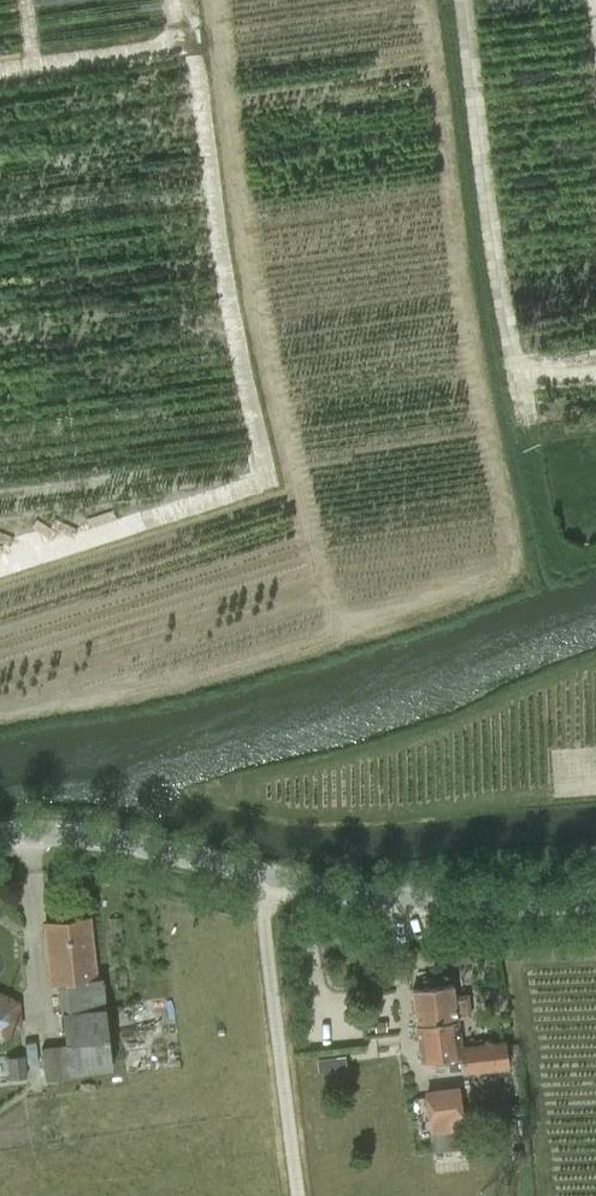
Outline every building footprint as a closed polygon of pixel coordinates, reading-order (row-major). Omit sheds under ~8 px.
[(580,524),(583,539),(595,536),(595,521),(580,524)] [(103,976),(97,976),(90,915),(44,921),(51,982),(58,981),(62,1010),(66,1042),(41,1046),(45,1074),(70,1071),(70,1073),(113,1068),(106,1005),(103,976)] [(457,1017),(471,1015),(469,996),(454,998),(452,983),(412,988),(421,1061),(461,1056),(464,1074),(506,1068),(503,1040),(460,1045),(457,1017)] [(0,990),(0,1039),(2,1040),(23,1026),(20,1000),(0,990)] [(386,1021),(375,1022),(376,1031),(387,1031),(386,1021)] [(27,1075),(25,1054),(6,1056),(9,1078),(27,1075)] [(347,1069),(346,1055),(317,1058),(318,1072),(347,1069)] [(425,1091),(428,1117),(430,1136),(432,1152),(468,1148),(466,1129),(462,1099),(459,1099),(458,1087),(425,1091)] [(525,1158),(524,1146),(511,1148),(513,1160),(525,1158)]
